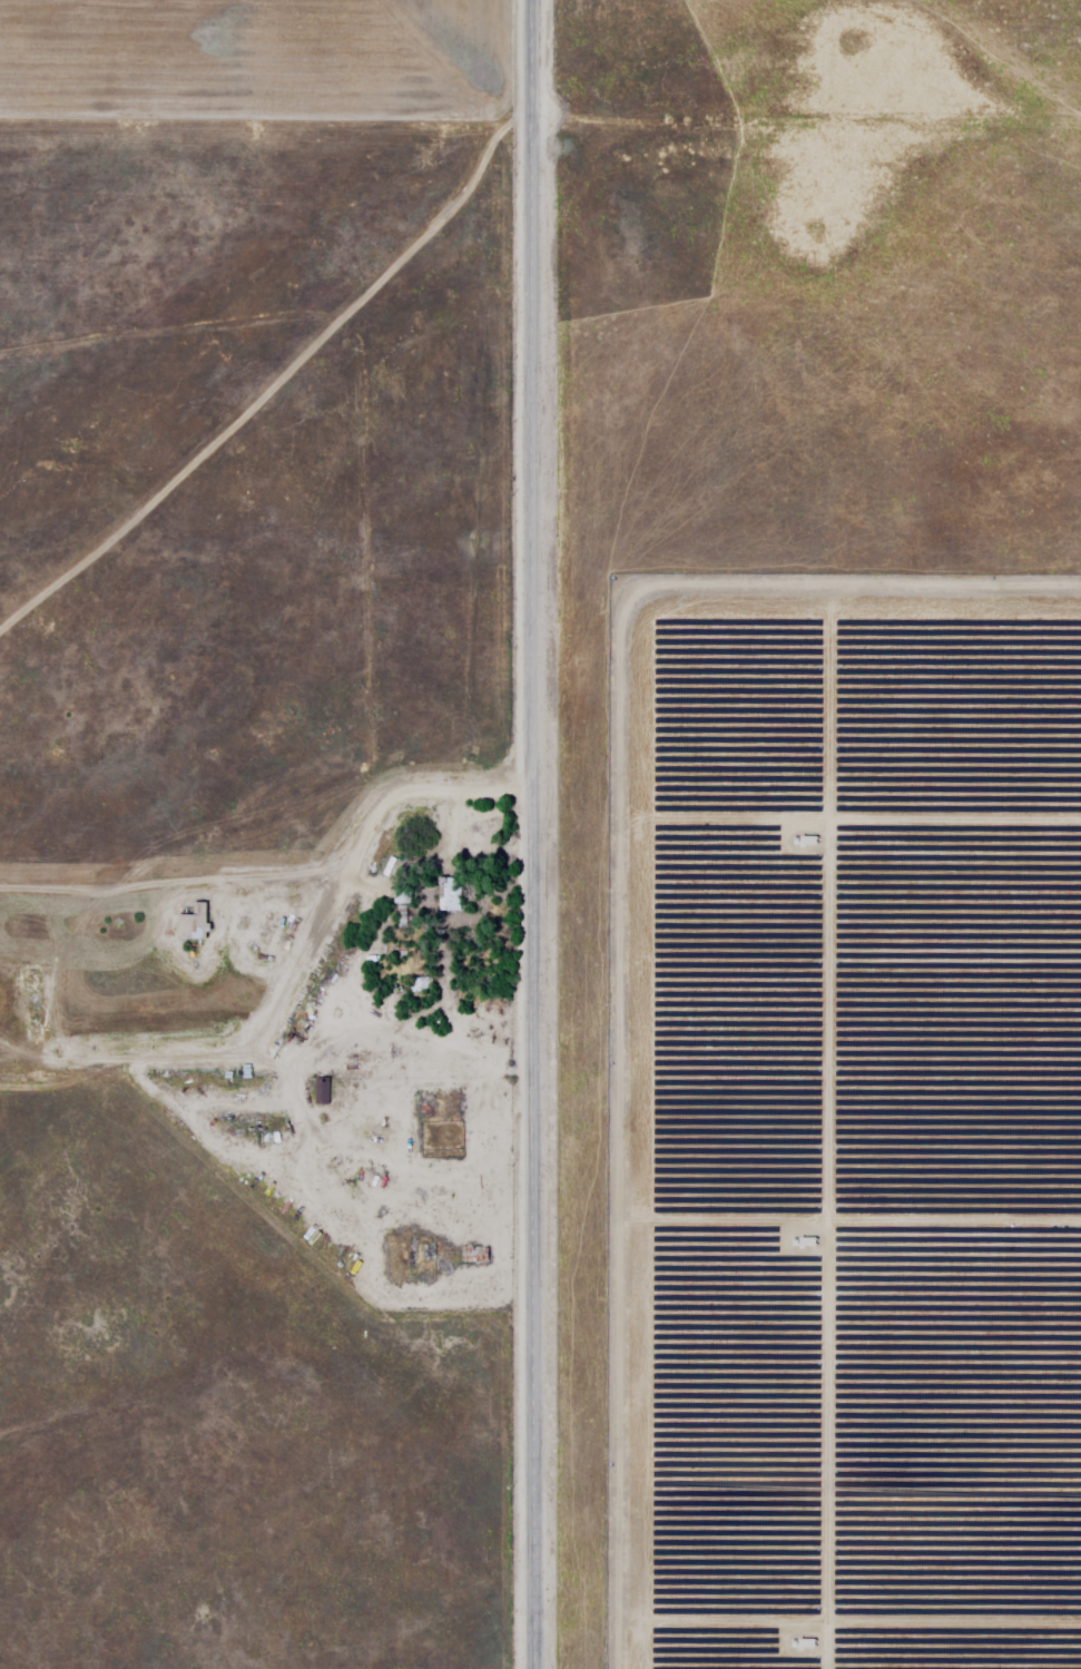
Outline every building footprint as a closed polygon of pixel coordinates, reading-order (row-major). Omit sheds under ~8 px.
[(462,880),(462,913),(438,912),(439,878),(462,880)] [(195,901),(209,901),(208,923),(213,923),(213,931),(208,931),(208,940),(180,939),(181,913),(195,914),(195,901)] [(409,993),(428,993),(428,979),(409,979),(409,993)] [(463,1248),(490,1248),(489,1264),(463,1263),(463,1248)]
